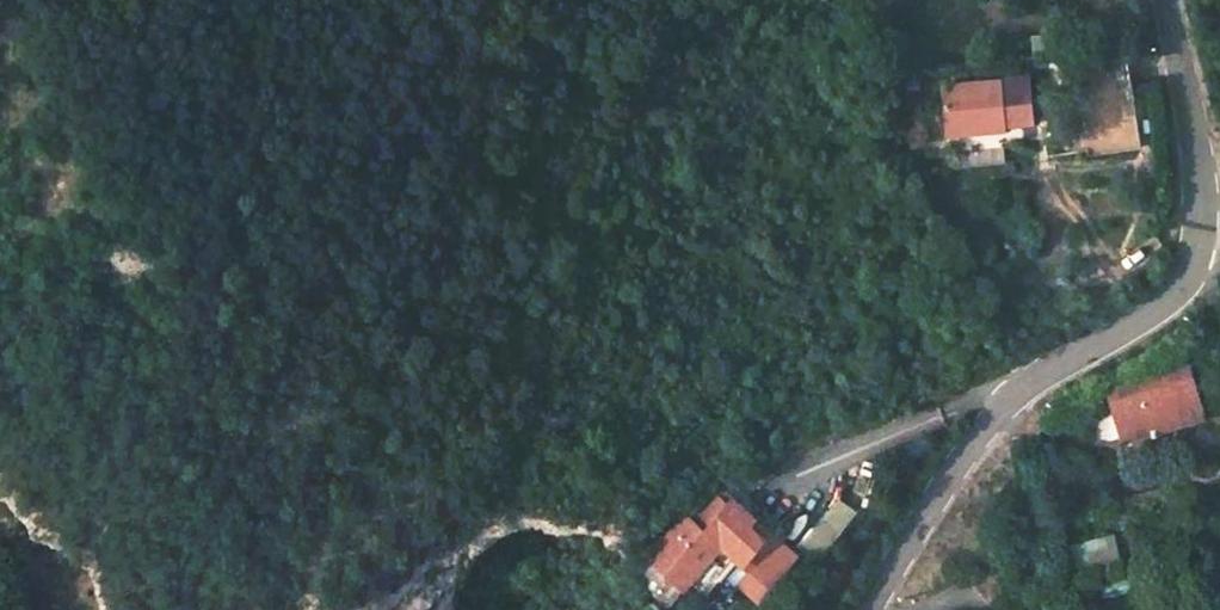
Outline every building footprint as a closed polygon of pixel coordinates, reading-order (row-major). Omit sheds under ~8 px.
[(985,74),(936,102),(958,140),(1007,112),(985,74)] [(1185,361),(1107,387),(1120,430),(1148,421),(1151,428),(1201,413),(1185,361)] [(697,588),(731,555),(734,559),(757,537),(746,526),(752,520),(729,496),(706,517),(701,512),(690,521),(654,554),(676,578),(682,572),(697,588)] [(757,537),(734,559),(744,570),(768,548),(757,537)] [(744,570),(760,586),(789,559),(773,542),(768,548),(744,570)]
